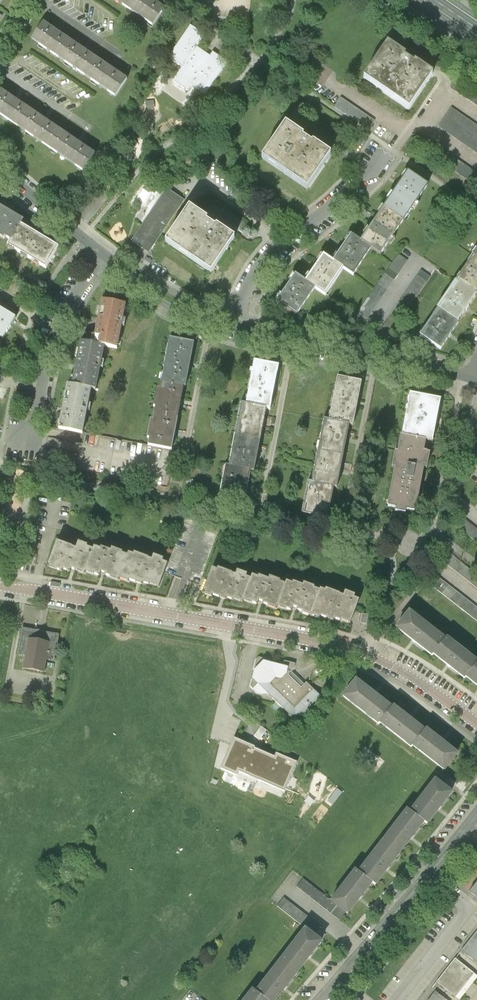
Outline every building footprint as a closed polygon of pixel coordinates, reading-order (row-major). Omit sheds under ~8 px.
[(151,0),(126,0),(123,5),(153,26),(164,9),(151,0)] [(32,40),(60,59),(71,42),(43,24),(32,40)] [(191,24),(169,57),(182,66),(173,80),(186,89),(191,83),(206,93),(227,61),(213,51),(210,55),(197,46),(206,34),(191,24)] [(60,59),(87,78),(99,61),(71,42),(60,59)] [(387,43),(364,78),(408,108),(432,74),(414,61),(413,63),(403,57),(405,55),(387,43)] [(126,80),(99,61),(87,78),(115,97),(126,80)] [(317,80),(324,84),(330,74),(323,70),(317,80)] [(21,129),(32,112),(1,91),(0,92),(0,115),(21,129)] [(375,120),(341,97),(334,106),(369,130),(375,120)] [(439,126),(476,152),(476,125),(452,108),(439,126)] [(63,134),(32,112),(21,129),(52,150),(63,134)] [(286,123),(262,158),(307,188),(331,153),(314,141),(312,143),(303,137),(304,135),(286,123)] [(94,155),(63,134),(52,150),(83,172),(94,155)] [(423,135),(417,145),(475,186),(476,183),(476,173),(423,135)] [(408,171),(385,206),(404,219),(428,184),(408,171)] [(167,188),(131,240),(149,252),(185,200),(167,188)] [(11,241),(21,225),(24,220),(0,206),(0,236),(4,239),(5,237),(11,241)] [(385,206),(361,241),(371,248),(380,254),(404,219),(385,206)] [(189,207),(166,242),(211,273),(235,238),(217,226),(216,228),(206,221),(207,220),(189,207)] [(59,248),(21,225),(11,241),(8,246),(46,269),(59,248)] [(351,235),(333,261),(343,268),(353,275),(371,248),(361,241),(351,235)] [(323,254),(305,281),(315,288),(325,295),(343,268),(333,261),(323,254)] [(352,321),(361,328),(407,260),(398,254),(352,321)] [(476,293),(476,257),(474,255),(455,281),(475,295),(476,293)] [(431,276),(421,270),(382,327),(392,334),(431,276)] [(295,274),(277,301),(297,314),(315,288),(305,281),(295,274)] [(457,322),(475,295),(455,281),(437,308),(438,309),(457,322)] [(102,300),(93,344),(104,346),(117,349),(125,305),(102,300)] [(0,308),(0,337),(3,339),(16,318),(0,308)] [(459,323),(457,322),(438,309),(420,335),(441,349),(459,323)] [(170,340),(162,382),(184,386),(186,386),(190,365),(194,344),(170,340)] [(95,390),(104,346),(93,344),(80,341),(71,386),(91,389),(95,390)] [(256,361),(248,405),(266,408),(271,409),(275,387),(279,365),(256,361)] [(338,377),(329,421),(349,425),(353,425),(362,382),(338,377)] [(180,402),(184,386),(162,382),(160,391),(157,391),(154,407),(156,407),(154,414),(177,418),(180,402)] [(82,433),(91,389),(71,386),(67,385),(62,411),(59,429),(82,433)] [(411,393),(402,435),(427,440),(433,441),(441,399),(411,393)] [(242,404),(236,435),(260,440),(263,424),(266,408),(248,405),(242,404)] [(174,434),(177,418),(154,414),(153,421),(151,421),(148,438),(150,438),(149,446),(171,450),(174,434)] [(325,420),(319,451),(343,456),(349,425),(329,421),(325,420)] [(175,451),(171,450),(149,446),(84,433),(81,449),(79,459),(77,469),(77,470),(168,487),(170,475),(175,451)] [(257,456),(260,440),(236,435),(230,467),(250,471),(254,472),(257,456)] [(396,468),(389,503),(398,504),(398,508),(407,510),(407,506),(417,508),(425,467),(428,468),(431,453),(424,452),(427,440),(402,435),(399,452),(396,452),(393,467),(396,468)] [(337,487),(343,456),(319,451),(312,482),(334,487),(337,487)] [(71,467),(77,469),(79,459),(72,458),(71,467)] [(226,467),(220,498),(244,503),(250,471),(230,467),(226,467)] [(309,482),(303,513),(328,518),(334,487),(312,482),(309,482)] [(184,517),(167,564),(164,572),(178,578),(185,580),(199,585),(219,530),(184,517)] [(459,528),(476,542),(476,529),(465,520),(459,528)] [(83,573),(84,571),(92,549),(86,547),(86,545),(77,541),(75,548),(70,547),(71,546),(56,541),(51,553),(46,567),(60,572),(61,569),(69,572),(70,568),(73,570),(83,573)] [(118,580),(118,578),(127,555),(121,553),(121,551),(111,548),(110,550),(100,547),(99,549),(93,546),(92,549),(84,571),(98,577),(100,571),(102,572),(105,573),(104,575),(118,580)] [(476,588),(476,575),(443,549),(437,557),(476,588)] [(159,587),(164,572),(167,564),(162,561),(163,558),(153,555),(151,560),(147,558),(147,557),(134,552),(133,554),(128,553),(127,555),(118,578),(127,581),(128,580),(138,583),(141,585),(142,583),(150,585),(150,584),(159,587)] [(242,602),(243,600),(251,578),(246,577),(247,574),(237,570),(235,575),(231,574),(231,573),(218,568),(217,569),(212,568),(203,593),(212,597),(212,595),(222,598),(225,600),(226,598),(233,601),(234,599),(242,602)] [(252,575),(251,578),(243,600),(257,605),(259,600),(261,601),(263,602),(263,603),(269,606),(269,607),(277,610),(278,607),(286,584),(280,582),(280,580),(270,576),(269,579),(259,575),(258,577),(252,575)] [(476,621),(476,607),(438,577),(431,586),(476,621)] [(287,581),(286,584),(278,607),(286,610),(286,609),(292,611),(293,606),(295,607),(298,608),(297,610),(304,612),(304,613),(311,616),(312,615),(321,590),(314,588),(315,587),(304,583),(303,585),(293,582),(293,583),(287,581)] [(321,589),(321,590),(312,615),(321,618),(321,616),(330,619),(334,621),(335,619),(342,621),(343,620),(351,623),(360,600),(354,598),(355,594),(346,591),(345,596),(340,594),(340,593),(327,588),(326,590),(321,589)] [(369,615),(363,613),(361,623),(367,624),(369,615)] [(408,613),(395,631),(431,658),(432,656),(444,641),(408,613)] [(55,664),(60,636),(40,632),(22,629),(17,656),(26,658),(24,668),(44,672),(45,662),(55,664)] [(432,656),(464,681),(465,679),(476,665),(476,661),(447,638),(444,641),(432,656)] [(301,688),(289,676),(290,672),(294,669),(295,664),(285,661),(284,666),(263,662),(264,659),(259,658),(257,660),(251,687),(258,695),(269,694),(289,715),(303,716),(321,697),(306,683),(301,688)] [(465,679),(476,688),(476,665),(465,679)] [(357,679),(343,696),(380,725),(381,723),(393,708),(357,679)] [(393,708),(381,723),(413,748),(414,746),(426,730),(395,706),(393,708)] [(426,730),(414,746),(446,772),(460,754),(428,729),(426,730)] [(254,746),(234,738),(221,768),(237,775),(238,771),(285,791),(297,762),(276,753),(275,757),(253,748),(254,746)] [(436,779),(411,811),(425,822),(428,824),(452,792),(436,779)] [(408,808),(383,840),(400,854),(425,822),(411,811),(408,808)] [(376,885),(400,854),(383,840),(358,872),(373,883),(376,885)] [(356,870),(332,901),(346,912),(349,914),(373,883),(358,872),(356,870)] [(340,921),(346,912),(332,901),(303,879),(297,887),(340,921)] [(278,906),(306,928),(313,934),(319,926),(284,898),(278,906)] [(306,928),(281,960),(298,974),(323,941),(313,934),(306,928)] [(462,951),(476,963),(476,933),(462,951)] [(298,974),(281,960),(256,992),(266,999),(278,999),(298,974)] [(456,960),(437,983),(456,998),(474,974),(456,960)] [(432,988),(426,986),(420,998),(425,999),(427,999),(432,988)] [(254,990),(246,999),(266,999),(256,992),(254,990)]
